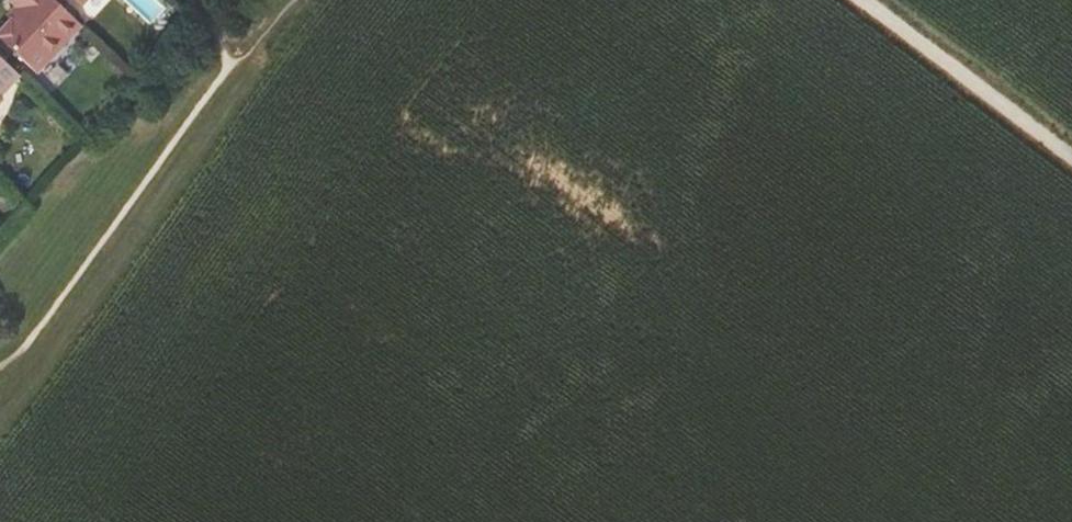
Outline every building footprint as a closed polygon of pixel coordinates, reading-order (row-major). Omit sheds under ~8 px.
[(44,0),(0,0),(7,6),(0,14),(0,48),(25,71),(69,23),(44,0)]
